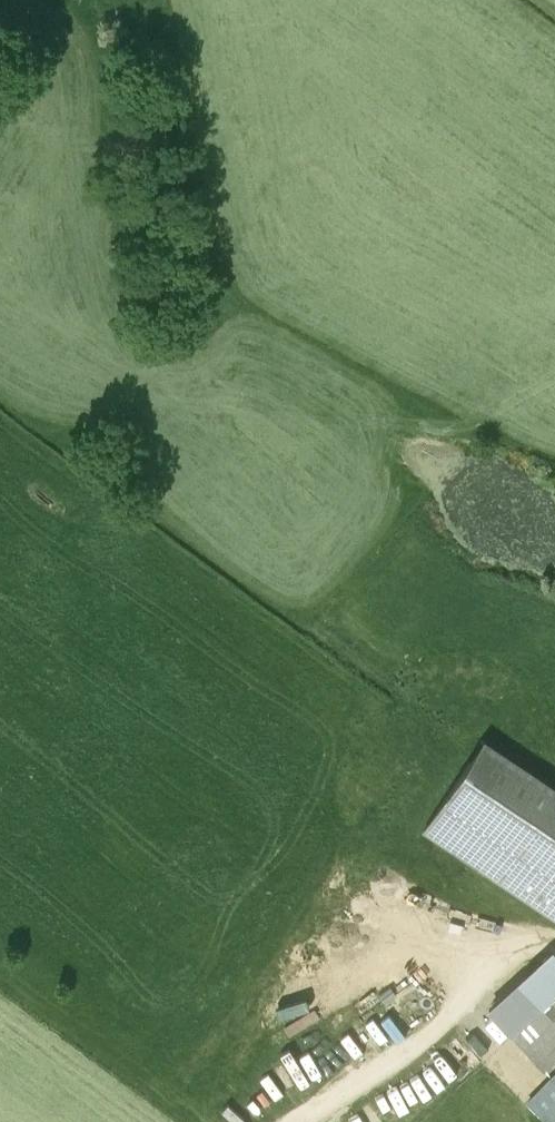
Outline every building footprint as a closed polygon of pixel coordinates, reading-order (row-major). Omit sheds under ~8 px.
[(487,746),(431,826),(554,912),(554,793),(487,746)] [(554,968),(488,1031),(540,1084),(554,1069),(554,969),(554,968)] [(531,1108),(546,1121),(554,1121),(554,1082),(531,1108)]
